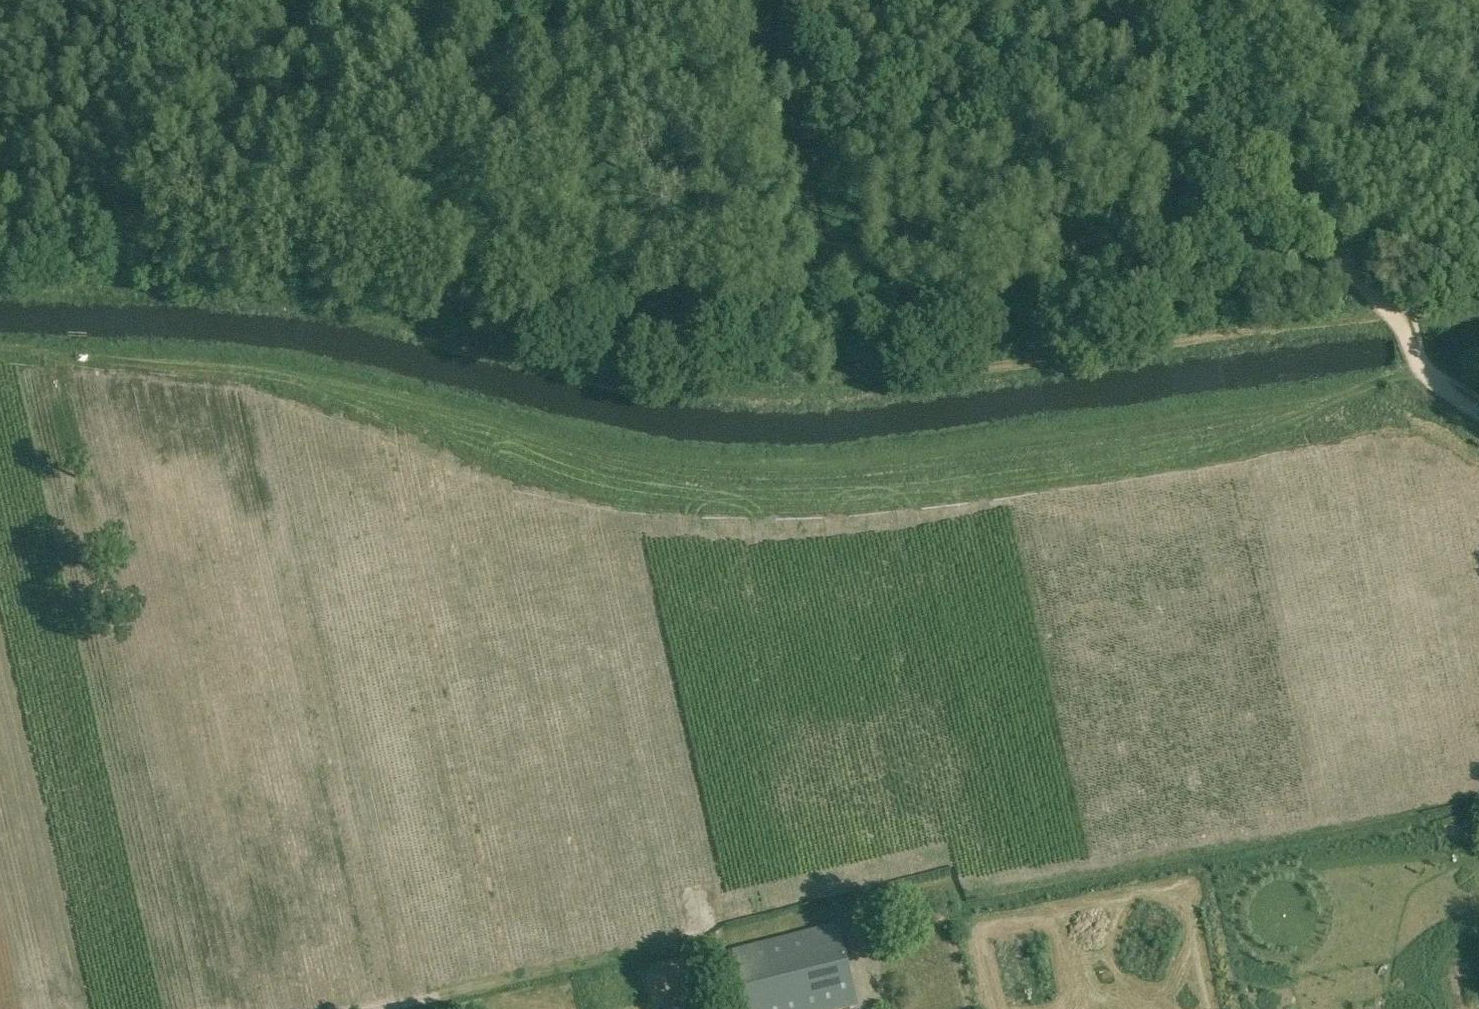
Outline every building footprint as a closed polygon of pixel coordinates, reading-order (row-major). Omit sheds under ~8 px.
[(746,1008),(850,1008),(858,1007),(837,923),(731,950),(746,1008)]
